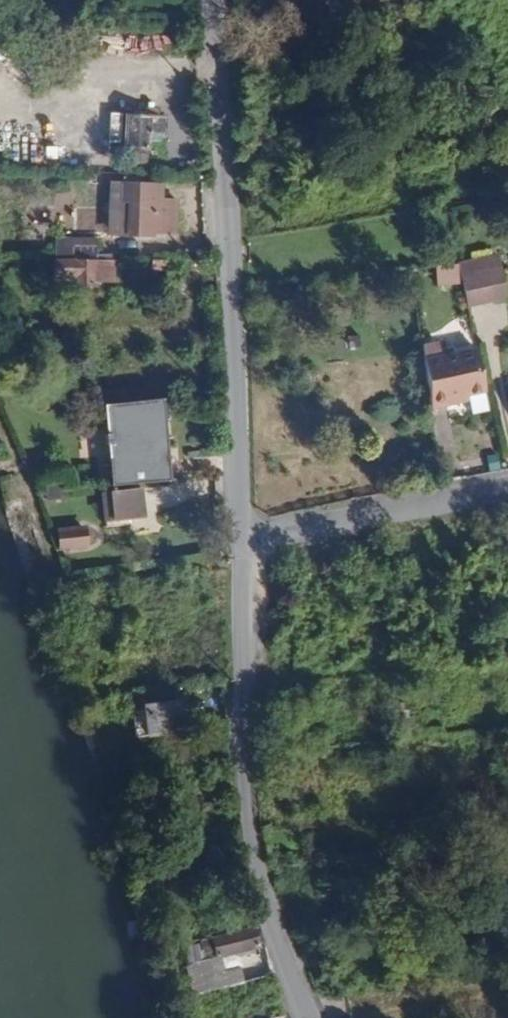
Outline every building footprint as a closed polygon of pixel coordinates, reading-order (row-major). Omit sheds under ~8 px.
[(155,133),(156,116),(144,116),(134,116),(114,117),(114,151),(116,151),(116,162),(137,162),(138,134),(155,133)] [(114,203),(114,186),(102,185),(101,237),(121,237),(121,217),(113,217),(114,203)] [(144,186),(124,186),(114,186),(114,203),(122,203),(121,217),(121,237),(144,237),(144,234),(168,235),(169,202),(144,202),(144,186)] [(113,217),(121,217),(122,203),(114,203),(113,217)] [(49,262),(94,261),(94,256),(93,237),(49,238),(49,258),(49,262)] [(108,261),(94,261),(49,262),(50,280),(71,280),(71,289),(89,287),(89,283),(110,283),(110,261),(108,261)] [(161,272),(161,261),(148,261),(147,273),(161,272)] [(496,269),(458,277),(465,310),(504,300),(496,269)] [(474,350),(424,361),(431,410),(446,406),(445,401),(483,394),(474,350)] [(107,451),(109,468),(153,462),(151,441),(159,440),(156,406),(102,412),(103,420),(109,419),(112,450),(107,451)] [(109,419),(103,420),(107,451),(112,450),(109,419)] [(112,486),(150,484),(150,481),(148,467),(162,465),(159,440),(151,441),(153,462),(109,468),(112,486)] [(164,480),(162,465),(148,467),(150,481),(164,480)] [(136,488),(113,491),(117,521),(140,517),(136,488)] [(58,499),(58,491),(46,492),(43,492),(44,501),(58,499)] [(117,521),(113,491),(105,492),(110,521),(117,521)] [(83,547),(81,531),(55,533),(58,549),(83,547)] [(154,700),(155,707),(181,703),(180,696),(154,700)] [(181,703),(155,707),(140,709),(141,718),(133,719),(136,738),(185,731),(181,703)] [(179,895),(191,942),(201,940),(231,932),(221,889),(212,891),(211,886),(179,895)] [(231,932),(201,940),(206,960),(257,947),(252,926),(231,932)] [(245,981),(234,983),(237,996),(243,999),(250,997),(245,981)]
